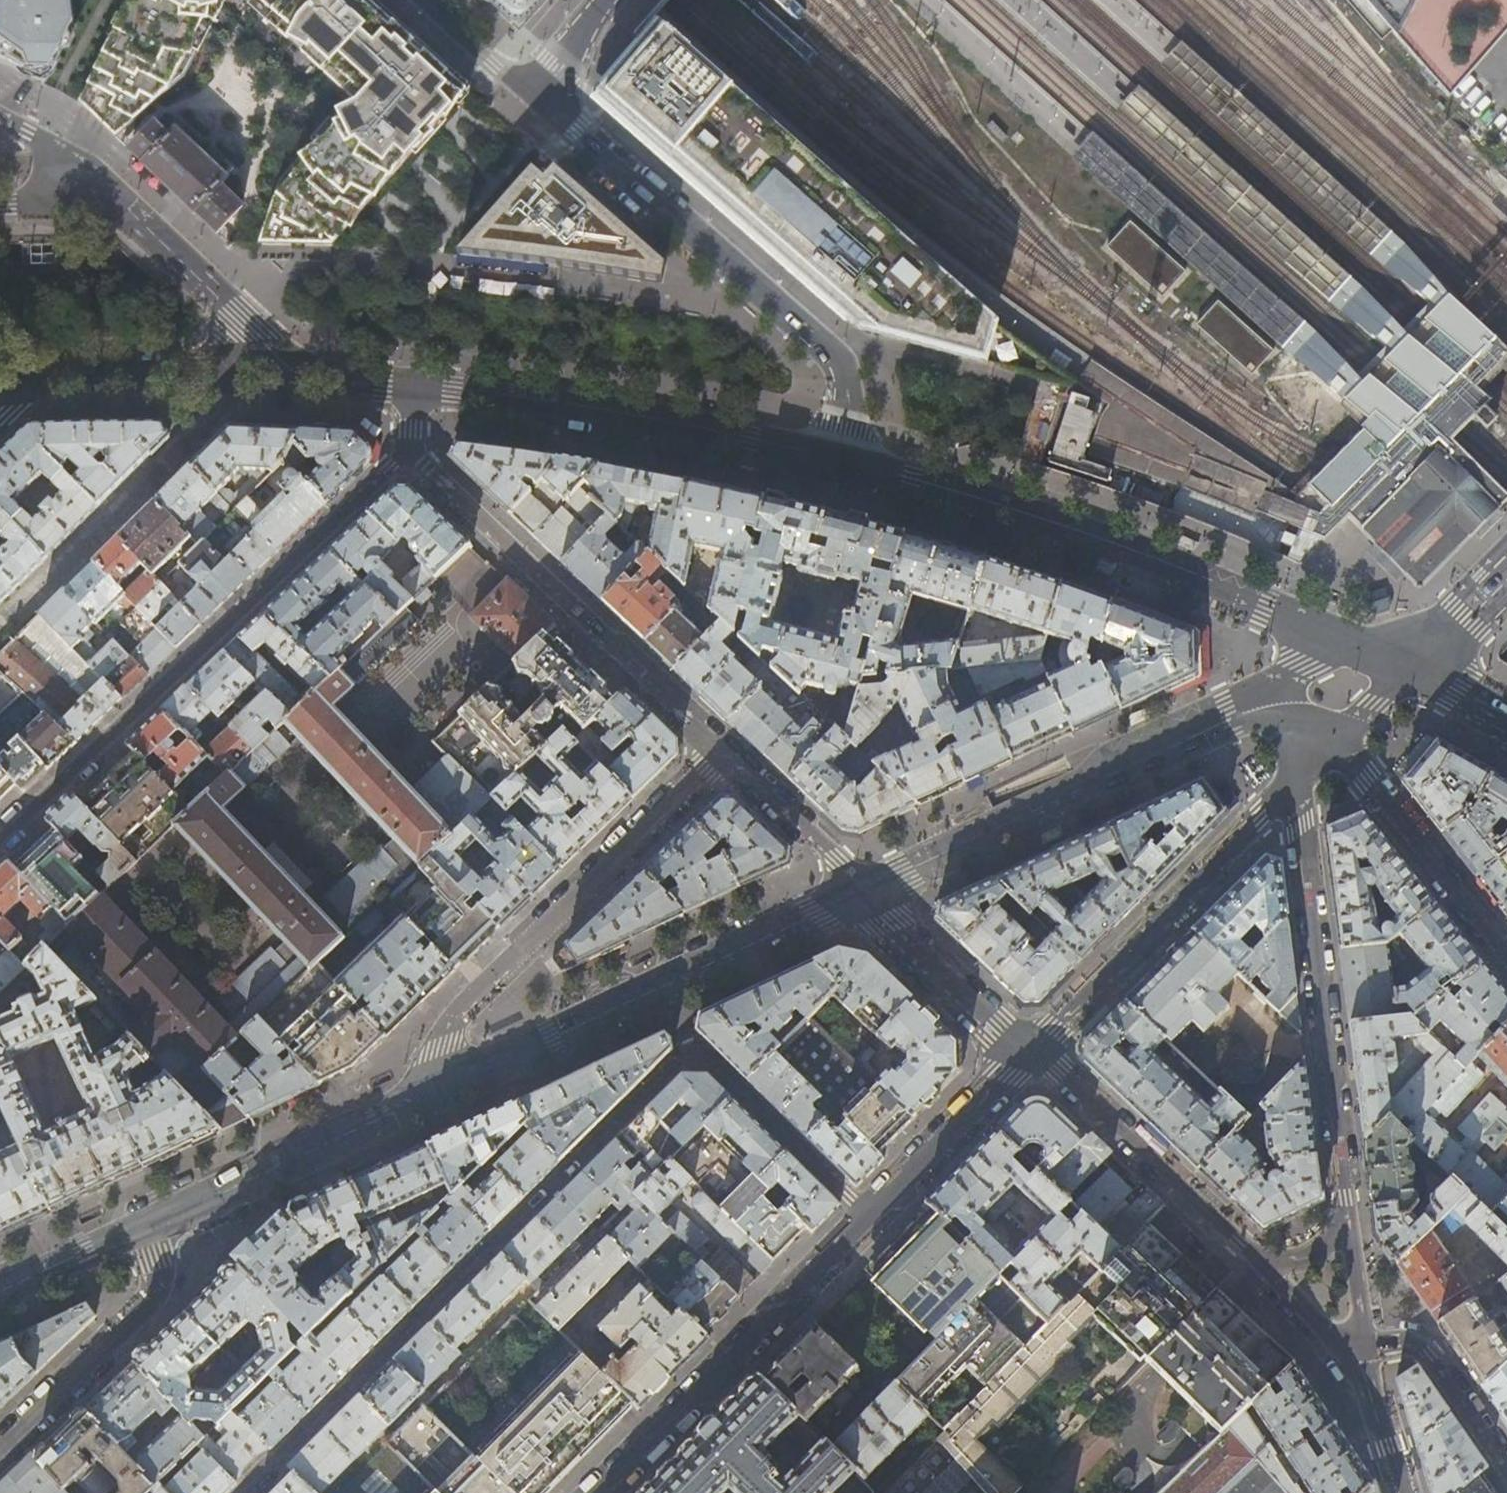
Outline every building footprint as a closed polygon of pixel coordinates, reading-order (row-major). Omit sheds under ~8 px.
[(47,96),(83,32),(81,0),(0,0),(0,71),(47,96)] [(331,246),(367,205),(382,189),(412,155),(456,104),(468,91),(420,48),(409,38),(368,0),(132,0),(79,102),(93,115),(111,133),(160,103),(161,108),(186,103),(183,88),(195,81),(235,4),(338,98),(274,172),(245,243),(307,244),(318,245),(331,246)] [(510,21),(514,23),(520,24),(527,22),(532,18),(548,0),(487,0),(510,21)] [(1395,39),(1415,0),(1358,0),(1395,39)] [(761,243),(859,327),(893,336),(994,363),(1003,330),(833,185),(655,29),(596,97),(761,243)] [(1372,254),(1391,233),(1180,41),(1160,62),(1372,254)] [(1350,277),(1138,85),(1115,112),(1328,302),(1350,277)] [(218,234),(241,210),(244,207),(225,189),(231,183),(177,131),(170,138),(156,124),(130,151),(145,165),(143,167),(197,218),(199,216),(218,234)] [(1283,345),(1303,323),(1092,133),(1071,155),(1283,345)] [(543,157),(453,259),(662,282),(666,265),(598,206),(566,178),(543,157)] [(1186,271),(1129,221),(1106,248),(1162,297),(1186,271)] [(1290,503),(1278,498),(1264,492),(1261,497),(1259,502),(1255,510),(1287,524),(1299,529),(1310,533),(1317,536),(1324,540),(1347,517),(1355,525),(1364,534),(1374,544),(1390,560),(1404,574),(1419,588),(1458,549),(1469,538),(1479,528),(1488,519),(1499,509),(1506,501),(1506,492),(1452,440),(1474,417),(1487,429),(1495,420),(1483,408),(1490,400),(1478,389),(1506,358),(1506,350),(1494,339),(1468,314),(1457,303),(1442,289),(1440,292),(1437,294),(1428,286),(1424,290),(1421,294),(1429,302),(1426,305),(1401,330),(1397,335),(1393,338),(1384,330),(1377,338),(1386,346),(1384,348),(1354,376),(1346,385),(1337,377),(1333,381),(1330,385),(1338,393),(1337,395),(1366,423),(1361,429),(1290,503)] [(1274,350),(1218,300),(1196,325),(1252,375),(1274,350)] [(1283,487),(1092,360),(1080,375),(1074,382),(1104,403),(1087,453),(1158,479),(1181,487),(1191,491),(1189,497),(1251,521),(1255,510),(1259,502),(1261,497),(1264,492),(1278,498),(1283,487)] [(105,426),(45,426),(46,453),(98,507),(168,437),(162,425),(105,426)] [(45,426),(37,427),(30,427),(0,456),(0,511),(46,558),(98,507),(46,453),(45,426)] [(190,466),(235,511),(287,460),(300,430),(266,429),(229,427),(190,466)] [(369,463),(369,448),(354,434),(333,433),(300,430),(287,460),(326,504),(369,463)] [(529,477),(538,485),(556,466),(557,458),(526,454),(507,451),(458,445),(451,458),(510,514),(530,492),(525,487),(530,483),(527,480),(529,477)] [(578,461),(557,458),(556,466),(538,485),(530,492),(510,514),(533,536),(579,488),(600,465),(578,461)] [(302,527),(326,504),(287,460),(235,511),(277,551),(302,527)] [(641,473),(600,465),(579,488),(607,515),(617,524),(625,531),(631,520),(635,504),(649,508),(649,511),(650,513),(657,514),(648,553),(649,554),(665,569),(686,481),(641,473)] [(173,483),(154,501),(199,546),(210,536),(217,528),(200,511),(210,501),(223,515),(218,519),(223,523),(235,511),(190,466),(173,483)] [(687,481),(686,481),(665,569),(667,571),(677,580),(684,587),(694,546),(720,552),(707,609),(722,622),(732,632),(765,498),(725,490),(687,481)] [(425,502),(410,488),(395,488),(376,506),(345,536),(328,552),(395,616),(404,607),(470,544),(456,531),(425,502)] [(562,563),(607,515),(579,488),(533,536),(547,549),(562,563)] [(796,506),(765,498),(732,632),(734,634),(754,652),(767,665),(778,654),(785,628),(770,624),(781,580),(781,576),(779,575),(782,563),(799,568),(799,569),(797,569),(797,573),(799,574),(799,573),(816,577),(822,554),(815,551),(825,513),(796,506)] [(135,520),(117,539),(142,564),(149,571),(160,584),(199,546),(154,501),(135,520)] [(46,558),(0,511),(0,534),(9,543),(0,552),(0,604),(46,558)] [(277,551),(235,511),(223,523),(217,528),(210,536),(251,576),(264,564),(277,551)] [(862,523),(825,513),(815,551),(822,554),(816,577),(834,583),(836,580),(835,578),(854,583),(853,588),(859,589),(853,613),(851,612),(850,615),(848,614),(846,615),(844,616),(843,618),(843,620),(838,642),(785,628),(778,654),(767,665),(775,673),(813,707),(837,730),(846,738),(860,689),(863,678),(904,534),(862,523)] [(605,537),(617,524),(607,515),(562,563),(583,583),(593,593),(603,602),(649,554),(648,553),(632,538),(627,543),(634,550),(628,557),(622,557),(606,542),(605,537)] [(1293,542),(1295,537),(1284,532),(1282,537),(1280,542),(1291,547),(1293,542)] [(946,547),(904,534),(863,678),(875,677),(880,660),(881,661),(882,663),(884,665),(887,665),(888,665),(889,664),(890,664),(890,663),(887,676),(913,673),(946,670),(951,669),(958,645),(960,642),(903,647),(897,646),(911,595),(969,612),(970,608),(985,559),(946,547)] [(251,576),(210,536),(199,546),(160,584),(174,598),(181,605),(200,624),(227,599),(251,576)] [(105,550),(94,562),(137,607),(160,584),(149,571),(129,592),(122,584),(142,564),(117,539),(105,550)] [(351,644),(353,645),(363,634),(362,633),(375,620),(382,628),(395,616),(328,552),(294,584),(262,614),(329,679),(342,666),(336,659),(351,644)] [(665,569),(649,554),(603,602),(623,621),(644,642),(680,607),(656,583),(667,571),(665,569)] [(1022,571),(985,559),(970,608),(1026,627),(1022,639),(958,645),(951,669),(968,668),(1039,661),(1040,660),(1047,634),(1061,584),(1022,571)] [(78,577),(64,591),(95,621),(96,623),(115,604),(123,604),(131,612),(137,607),(94,562),(78,577)] [(517,661),(546,634),(555,625),(536,607),(508,580),(472,618),(517,661)] [(692,594),(684,587),(677,580),(670,587),(685,601),(688,599),(692,594)] [(164,607),(174,598),(160,584),(137,607),(175,648),(188,636),(200,624),(181,605),(171,614),(164,607)] [(1087,593),(1061,584),(1047,634),(1065,640),(1063,643),(1062,646),(1061,649),(1060,652),(1059,655),(1059,659),(1060,662),(1061,665),(1062,668),(1064,671),(1058,674),(1053,664),(1047,666),(1045,662),(1040,660),(1039,661),(1072,731),(1095,720),(1119,709),(1099,666),(1090,670),(1084,658),(1089,639),(1099,643),(1111,602),(1087,593)] [(53,602),(40,615),(105,681),(130,657),(125,652),(113,640),(100,653),(88,640),(94,633),(89,628),(95,621),(64,591),(53,602)] [(692,594),(688,599),(702,613),(697,618),(698,620),(696,626),(683,614),(690,607),(685,601),(680,607),(644,642),(660,656),(674,670),(722,622),(707,609),(692,594)] [(1157,620),(1111,602),(1099,643),(1095,656),(1099,666),(1119,709),(1160,690),(1194,674),(1194,635),(1157,620)] [(175,648),(137,607),(131,612),(121,622),(142,644),(134,651),(130,647),(125,652),(130,657),(147,675),(162,661),(175,648)] [(418,621),(404,607),(395,616),(382,628),(342,666),(329,679),(290,716),(283,723),(419,868),(430,857),(463,826),(491,799),(491,798),(447,755),(411,789),(339,711),(360,691),(352,683),(418,621)] [(329,679),(262,614),(243,633),(223,651),(255,681),(265,691),(290,716),(329,679)] [(0,655),(0,672),(21,692),(38,707),(45,714),(58,726),(105,681),(40,615),(20,635),(0,655)] [(734,634),(732,632),(722,622),(674,670),(700,694),(728,721),(775,673),(767,665),(754,652),(745,661),(748,664),(742,670),(733,662),(739,655),(734,650),(730,654),(722,646),(734,634)] [(546,635),(546,634),(517,661),(510,668),(516,674),(520,670),(530,680),(527,684),(527,685),(525,688),(526,690),(515,701),(495,683),(433,741),(447,755),(491,798),(519,772),(536,756),(551,742),(546,737),(543,740),(534,731),(537,728),(543,728),(547,724),(549,726),(553,722),(561,732),(563,730),(573,741),(588,727),(616,700),(615,699),(567,654),(546,635)] [(249,706),(237,698),(255,681),(223,651),(205,669),(186,686),(212,711),(229,727),(254,750),(262,743),(269,736),(262,727),(270,720),(277,729),(283,723),(290,716),(265,691),(249,706)] [(135,686),(147,675),(130,657),(105,681),(122,699),(135,686)] [(1040,746),(1072,731),(1039,661),(968,668),(980,695),(1011,760),(1040,746)] [(947,685),(946,670),(913,673),(963,782),(986,772),(1011,760),(980,695),(973,698),(977,708),(958,716),(954,706),(956,705),(947,685)] [(2,710),(21,692),(0,672),(0,712),(2,710)] [(765,756),(813,707),(775,673),(728,721),(748,740),(765,756)] [(963,782),(913,673),(887,676),(886,676),(887,684),(884,688),(860,689),(846,738),(857,749),(891,711),(891,710),(898,701),(914,737),(917,736),(921,745),(913,748),(912,746),(880,761),(871,753),(867,758),(873,763),(916,805),(939,794),(963,782)] [(110,710),(122,699),(105,681),(58,726),(76,742),(87,732),(110,710)] [(194,727),(212,711),(186,686),(174,698),(159,712),(178,730),(190,741),(194,744),(202,736),(194,727)] [(625,691),(616,700),(588,727),(613,752),(629,737),(651,715),(638,704),(625,691)] [(62,756),(76,742),(58,726),(45,714),(30,728),(24,721),(38,707),(21,692),(2,710),(5,712),(3,720),(17,737),(47,770),(62,756)] [(788,778),(837,730),(813,707),(765,756),(777,767),(788,778)] [(178,730),(159,712),(142,728),(126,744),(135,752),(171,791),(207,757),(190,741),(178,752),(175,750),(175,749),(174,747),(174,746),(172,744),(171,743),(170,742),(169,742),(167,742),(166,742),(178,730)] [(665,729),(651,715),(629,737),(613,752),(588,727),(573,741),(578,746),(596,764),(632,800),(654,778),(677,755),(677,741),(665,729)] [(246,758),(254,750),(229,727),(203,753),(207,757),(227,776),(239,765),(246,758)] [(578,746),(573,741),(563,730),(561,732),(551,742),(536,756),(558,778),(541,795),(519,772),(491,798),(491,799),(507,815),(521,801),(538,819),(525,833),(560,868),(594,835),(632,800),(596,764),(582,777),(564,760),(578,746)] [(857,749),(846,738),(837,730),(788,778),(807,796),(824,813),(851,786),(861,775),(873,763),(867,758),(857,749)] [(0,753),(0,767),(16,784),(24,792),(36,780),(47,770),(17,737),(0,753)] [(1462,754),(1437,740),(1419,761),(1402,782),(1442,833),(1472,809),(1493,772),(1462,754)] [(274,758),(262,743),(254,750),(246,758),(239,765),(227,776),(190,811),(175,825),(300,959),(276,982),(265,971),(216,1018),(100,895),(69,925),(47,947),(46,948),(66,969),(88,949),(153,1018),(131,1037),(150,1057),(166,1074),(170,1078),(177,1071),(200,1096),(194,1103),(220,1131),(233,1125),(249,1117),(205,1070),(225,1051),(243,1034),(258,1020),(317,964),(344,939),(227,813),(248,793),(243,787),(274,758)] [(171,791),(135,752),(134,753),(109,778),(82,803),(81,804),(136,861),(175,825),(190,811),(171,791)] [(873,763),(861,775),(869,782),(862,790),(855,791),(851,786),(824,813),(833,820),(842,830),(857,832),(886,819),(916,805),(873,763)] [(16,784),(0,767),(0,799),(16,784)] [(1493,772),(1472,809),(1442,833),(1459,855),(1476,877),(1506,852),(1506,780),(1493,772)] [(1202,781),(1157,802),(1108,825),(1122,855),(1128,868),(1129,868),(1150,889),(1174,865),(1205,834),(1226,813),(1211,793),(1202,781)] [(1211,793),(1226,813),(1234,806),(1221,787),(1211,793)] [(46,820),(55,829),(66,841),(79,829),(102,854),(110,854),(109,861),(97,873),(110,886),(136,861),(81,804),(72,795),(60,807),(46,820)] [(693,823),(718,847),(725,841),(731,847),(732,851),(724,855),(739,888),(766,875),(788,864),(791,849),(763,823),(735,797),(720,797),(708,809),(693,823)] [(525,833),(507,815),(491,799),(463,826),(492,856),(499,863),(531,896),(546,882),(560,868),(525,833)] [(1386,904),(1416,880),(1393,850),(1363,812),(1344,820),(1335,824),(1326,828),(1337,916),(1373,911),(1368,889),(1372,887),(1386,904)] [(723,852),(718,847),(693,823),(669,846),(642,872),(658,887),(667,879),(677,888),(667,896),(684,913),(710,901),(739,888),(724,855),(723,852)] [(1080,838),(1053,850),(1072,884),(1097,873),(1098,879),(1096,883),(1099,885),(1086,899),(1114,926),(1132,908),(1150,889),(1129,868),(1116,874),(1110,861),(1122,855),(1108,825),(1080,838)] [(489,860),(492,856),(463,826),(430,857),(499,927),(515,912),(531,896),(499,863),(480,881),(462,862),(461,855),(473,844),(489,860)] [(66,841),(55,829),(54,830),(33,850),(14,868),(69,925),(100,895),(110,886),(97,873),(66,841)] [(1024,864),(993,879),(1001,886),(1008,893),(1029,913),(1038,905),(1056,923),(1048,931),(1079,961),(1096,945),(1114,926),(1086,899),(1072,884),(1053,850),(1024,864)] [(1476,877),(1497,903),(1506,916),(1506,852),(1476,877)] [(499,927),(430,857),(419,868),(402,883),(386,898),(424,939),(433,948),(454,970),(467,958),(425,911),(437,901),(480,945),(487,938),(499,927)] [(1255,938),(1259,945),(1287,918),(1280,862),(1266,857),(1225,899),(1193,931),(1234,970),(1249,955),(1236,941),(1251,926),(1259,933),(1255,938)] [(9,949),(19,960),(25,953),(21,949),(27,943),(3,918),(21,901),(49,929),(39,939),(47,947),(69,925),(14,868),(6,859),(0,864),(0,940),(9,949)] [(386,898),(402,883),(391,872),(348,913),(359,924),(386,898)] [(667,896),(658,887),(642,872),(604,909),(552,959),(561,971),(639,935),(684,913),(667,896)] [(1001,886),(993,879),(968,890),(939,904),(936,919),(947,929),(960,942),(995,906),(995,904),(995,903),(993,900),(992,898),(996,894),(994,892),(1001,886)] [(1424,891),(1416,880),(1386,904),(1395,916),(1394,921),(1392,923),(1391,923),(1388,922),(1387,922),(1385,923),(1375,924),(1373,911),(1337,916),(1341,949),(1387,943),(1390,941),(1436,905),(1424,891)] [(1008,893),(995,906),(960,942),(978,958),(994,974),(1029,938),(1005,915),(1011,909),(1029,926),(1028,928),(1033,934),(1042,925),(1029,913),(1008,893)] [(424,939),(386,898),(359,924),(344,939),(317,964),(355,1005),(363,998),(373,1008),(365,1016),(385,1037),(420,1004),(454,970),(433,948),(426,955),(418,946),(424,939)] [(1461,937),(1436,905),(1390,941),(1398,951),(1403,948),(1415,962),(1419,959),(1427,969),(1418,977),(1399,952),(1393,957),(1402,973),(1410,983),(1404,988),(1393,989),(1387,943),(1341,949),(1345,983),(1350,1024),(1396,1018),(1395,1007),(1405,1006),(1414,1017),(1444,994),(1437,985),(1447,977),(1454,986),(1482,963),(1461,937)] [(1287,918),(1259,945),(1249,955),(1234,970),(1240,975),(1247,983),(1262,968),(1266,971),(1261,975),(1260,976),(1260,977),(1259,978),(1259,979),(1260,980),(1260,981),(1271,992),(1265,999),(1277,1011),(1296,994),(1292,955),(1287,918)] [(1079,961),(1048,931),(1042,925),(1033,934),(1029,938),(994,974),(1010,989),(1024,1003),(1039,1002),(1062,979),(1079,961)] [(1234,970),(1193,931),(1163,962),(1150,975),(1124,1001),(1164,1039),(1170,1045),(1194,1021),(1204,1031),(1229,1006),(1219,996),(1240,975),(1234,970)] [(20,1146),(50,1210),(97,1189),(142,1167),(122,1126),(113,1130),(109,1121),(121,1116),(96,1059),(95,1058),(96,1057),(75,1013),(98,1002),(66,969),(46,948),(26,967),(25,967),(36,978),(44,996),(37,999),(36,998),(34,998),(32,997),(30,997),(28,997),(26,997),(24,999),(23,999),(21,1001),(20,1002),(19,1004),(18,1006),(17,1008),(16,1008),(17,1010),(15,1011),(16,1013),(0,1020),(0,1103),(20,1146)] [(25,967),(26,967),(19,960),(9,949),(0,957),(0,991),(25,967)] [(827,957),(813,963),(839,989),(832,996),(876,1037),(912,1000),(888,976),(868,957),(839,951),(827,957)] [(832,996),(839,989),(813,963),(758,989),(700,1016),(698,1031),(748,1080),(774,1054),(797,1031),(787,1019),(793,1014),(796,1017),(810,1003),(807,1000),(813,993),(824,1004),(832,996)] [(1482,963),(1454,986),(1444,994),(1414,1017),(1412,1019),(1440,1046),(1444,1042),(1433,1032),(1432,1028),(1440,1020),(1467,1046),(1454,1059),(1464,1069),(1506,1023),(1506,995),(1499,985),(1482,963)] [(365,1016),(355,1005),(317,964),(258,1020),(320,1084),(336,1076),(352,1069),(370,1052),(385,1037),(365,1016)] [(1296,994),(1277,1011),(1301,1034),(1296,994)] [(912,1000),(876,1037),(891,1052),(895,1049),(904,1057),(904,1063),(893,1074),(889,1070),(876,1084),(913,1119),(929,1103),(961,1071),(960,1045),(939,1025),(912,1000)] [(1235,1132),(1243,1124),(1249,1118),(1220,1091),(1207,1105),(1152,1052),(1164,1039),(1124,1001),(1104,1021),(1083,1043),(1083,1058),(1143,1116),(1199,1169),(1226,1141),(1220,1136),(1219,1130),(1225,1124),(1234,1133),(1235,1132)] [(1409,1017),(1396,1018),(1350,1024),(1357,1083),(1364,1140),(1388,1115),(1406,1132),(1464,1069),(1454,1059),(1440,1046),(1412,1019),(1409,1017)] [(797,1031),(774,1054),(782,1062),(790,1070),(820,1098),(842,1120),(878,1155),(879,1154),(896,1136),(913,1119),(876,1084),(871,1079),(853,1061),(809,1019),(797,1031)] [(320,1084),(258,1020),(243,1034),(264,1057),(246,1073),(225,1051),(205,1070),(249,1117),(274,1105),(320,1084)] [(1464,1069),(1406,1132),(1415,1141),(1431,1156),(1436,1162),(1448,1173),(1506,1109),(1490,1094),(1458,1129),(1466,1137),(1460,1144),(1434,1119),(1441,1112),(1446,1116),(1483,1075),(1477,1069),(1480,1066),(1484,1070),(1488,1066),(1506,1087),(1506,1023),(1464,1069)] [(630,1049),(595,1066),(604,1084),(621,1101),(672,1050),(672,1040),(664,1033),(630,1049)] [(130,1077),(150,1057),(131,1037),(129,1035),(117,1047),(96,1059),(121,1116),(128,1112),(133,1121),(122,1126),(142,1167),(180,1150),(220,1131),(194,1103),(170,1078),(166,1074),(151,1089),(137,1095),(130,1077)] [(868,1045),(853,1061),(871,1079),(876,1074),(865,1064),(876,1053),(868,1045)] [(775,1070),(782,1062),(774,1054),(748,1080),(763,1095),(789,1120),(807,1138),(823,1121),(812,1110),(812,1106),(820,1098),(790,1070),(782,1077),(775,1070)] [(1249,1118),(1243,1124),(1248,1129),(1259,1118),(1265,1115),(1265,1123),(1263,1124),(1265,1148),(1272,1163),(1316,1156),(1311,1115),(1305,1060),(1249,1118)] [(559,1162),(621,1101),(604,1084),(595,1066),(559,1082),(518,1102),(527,1121),(522,1126),(559,1162)] [(731,1098),(707,1075),(696,1075),(682,1074),(632,1124),(616,1141),(652,1178),(669,1161),(705,1125),(731,1098)] [(761,1127),(731,1098),(705,1125),(730,1151),(735,1147),(731,1143),(735,1140),(752,1157),(744,1165),(754,1174),(759,1179),(785,1152),(761,1127)] [(1012,1115),(996,1130),(1044,1177),(1087,1137),(1066,1116),(1052,1103),(1051,1102),(1048,1100),(1044,1100),(1042,1099),(1040,1099),(1037,1100),(1033,1100),(1030,1101),(1026,1102),(1024,1103),(1023,1103),(1012,1115)] [(477,1121),(461,1129),(429,1143),(427,1144),(446,1184),(452,1196),(489,1233),(505,1216),(524,1197),(494,1169),(487,1161),(514,1133),(522,1126),(527,1121),(518,1102),(477,1121)] [(1506,1109),(1448,1173),(1469,1193),(1490,1214),(1496,1207),(1506,1195),(1506,1184),(1473,1152),(1495,1149),(1506,1136),(1506,1108),(1506,1109)] [(1415,1141),(1406,1132),(1388,1115),(1364,1140),(1369,1173),(1373,1207),(1396,1205),(1398,1216),(1408,1215),(1411,1212),(1419,1202),(1414,1192),(1412,1177),(1414,1175),(1413,1167),(1411,1166),(1408,1148),(1415,1141)] [(825,1119),(823,1121),(807,1138),(857,1187),(867,1176),(883,1160),(878,1155),(842,1120),(837,1124),(841,1128),(838,1132),(825,1119)] [(426,1137),(429,1143),(461,1129),(457,1122),(426,1137)] [(559,1162),(522,1126),(514,1133),(528,1136),(494,1169),(524,1197),(539,1182),(559,1162)] [(977,1150),(961,1166),(1005,1209),(1016,1198),(1009,1190),(1015,1183),(1050,1218),(1032,1236),(1066,1269),(1081,1253),(1100,1271),(1120,1250),(1103,1234),(1073,1205),(1066,1197),(1044,1177),(996,1130),(977,1150)] [(1235,1132),(1234,1133),(1226,1141),(1199,1169),(1215,1183),(1231,1199),(1262,1168),(1254,1149),(1235,1132)] [(1112,1153),(1091,1133),(1087,1137),(1044,1177),(1066,1197),(1112,1153)] [(601,1155),(583,1173),(614,1203),(620,1210),(622,1211),(628,1205),(636,1213),(614,1236),(609,1231),(613,1227),(608,1222),(599,1231),(628,1258),(638,1269),(673,1234),(665,1226),(657,1218),(634,1196),(652,1178),(616,1141),(601,1155)] [(387,1163),(350,1180),(386,1259),(415,1232),(421,1225),(437,1210),(441,1206),(393,1228),(386,1212),(446,1184),(427,1144),(387,1163)] [(20,1225),(50,1210),(20,1146),(0,1155),(0,1234),(20,1225)] [(813,1178),(785,1152),(759,1179),(778,1198),(781,1194),(775,1187),(778,1183),(793,1198),(785,1205),(807,1227),(812,1232),(825,1219),(839,1205),(813,1178)] [(1316,1156),(1272,1163),(1277,1175),(1276,1174),(1275,1174),(1274,1174),(1273,1174),(1271,1175),(1270,1176),(1269,1177),(1269,1178),(1268,1179),(1268,1181),(1262,1168),(1231,1199),(1248,1214),(1264,1230),(1322,1201),(1319,1179),(1316,1156)] [(1432,1166),(1436,1162),(1431,1156),(1420,1168),(1426,1173),(1432,1166)] [(692,1183),(669,1161),(652,1178),(634,1196),(657,1218),(692,1183)] [(1448,1173),(1436,1162),(1432,1166),(1447,1181),(1429,1198),(1429,1203),(1431,1204),(1423,1211),(1422,1216),(1418,1220),(1411,1212),(1408,1215),(1398,1216),(1396,1205),(1373,1207),(1374,1221),(1376,1234),(1387,1249),(1396,1263),(1452,1209),(1469,1193),(1448,1173)] [(994,1220),(1005,1209),(961,1166),(945,1183),(925,1203),(930,1208),(1049,1323),(1069,1303),(1050,1284),(1066,1269),(1032,1236),(1015,1253),(980,1219),(986,1212),(994,1220)] [(1110,1169),(1073,1205),(1103,1234),(1148,1188),(1133,1174),(1129,1178),(1136,1186),(1132,1191),(1110,1169)] [(614,1203),(583,1173),(561,1195),(538,1218),(568,1248),(614,1203)] [(778,1198),(759,1179),(754,1174),(719,1210),(773,1261),(784,1250),(806,1228),(807,1227),(785,1205),(778,1198)] [(291,1211),(289,1213),(318,1252),(330,1243),(340,1239),(342,1241),(343,1242),(345,1242),(346,1242),(347,1242),(348,1244),(348,1247),(348,1248),(348,1251),(350,1253),(352,1255),(354,1255),(356,1260),(336,1276),(337,1277),(336,1278),(351,1295),(368,1278),(375,1270),(386,1259),(350,1180),(319,1195),(294,1207),(291,1210),(291,1211)] [(761,1273),(773,1261),(719,1210),(697,1188),(692,1192),(696,1196),(693,1199),(692,1207),(761,1273)] [(1165,1204),(1148,1188),(1103,1234),(1120,1250),(1146,1224),(1165,1204)] [(1469,1193),(1452,1209),(1465,1223),(1506,1267),(1506,1230),(1506,1229),(1490,1214),(1469,1193)] [(1496,1207),(1506,1216),(1506,1195),(1496,1207)] [(452,1196),(441,1206),(437,1210),(444,1218),(429,1232),(421,1225),(415,1232),(453,1268),(471,1250),(489,1233),(452,1196)] [(939,1338),(895,1381),(922,1409),(966,1365),(987,1386),(1049,1323),(930,1208),(869,1270),(939,1338)] [(1441,1247),(1465,1223),(1452,1209),(1396,1263),(1419,1297),(1437,1323),(1473,1299),(1476,1297),(1441,1247)] [(665,1226),(673,1234),(702,1261),(738,1297),(755,1280),(721,1246),(711,1257),(699,1247),(707,1240),(678,1212),(665,1226)] [(319,1253),(318,1252),(289,1213),(260,1240),(235,1264),(304,1339),(310,1333),(351,1295),(336,1278),(337,1277),(336,1276),(321,1289),(316,1301),(310,1298),(309,1296),(308,1294),(301,1287),(299,1286),(297,1286),(293,1276),(292,1275),(319,1253)] [(568,1248),(538,1218),(519,1236),(502,1254),(539,1292),(547,1283),(538,1277),(568,1248)] [(1146,1224),(1120,1250),(1100,1271),(1084,1287),(1069,1303),(1049,1323),(987,1386),(958,1416),(945,1430),(933,1441),(981,1492),(1015,1492),(1023,1485),(1008,1471),(1014,1465),(1004,1458),(997,1466),(974,1444),(994,1423),(998,1427),(1021,1404),(1017,1400),(1036,1380),(1041,1384),(1073,1352),(1067,1346),(1098,1314),(1147,1361),(1218,1290),(1185,1259),(1146,1224)] [(599,1231),(575,1256),(569,1262),(563,1267),(557,1274),(547,1283),(539,1292),(528,1302),(549,1322),(558,1331),(628,1258),(599,1231)] [(453,1268),(415,1232),(386,1259),(375,1270),(414,1307),(433,1288),(453,1268)] [(564,1257),(569,1262),(575,1256),(570,1251),(564,1257)] [(539,1292),(502,1254),(466,1290),(432,1323),(457,1349),(517,1290),(528,1302),(539,1292)] [(686,1291),(673,1303),(702,1332),(715,1320),(738,1297),(702,1261),(679,1284),(686,1291)] [(208,1291),(185,1313),(219,1349),(222,1353),(236,1368),(240,1372),(254,1388),(268,1375),(283,1360),(295,1348),(304,1339),(235,1264),(208,1291)] [(553,1271),(557,1274),(563,1267),(560,1264),(553,1271)] [(375,1270),(368,1278),(375,1285),(347,1312),(379,1342),(395,1326),(414,1307),(375,1270)] [(600,1372),(633,1404),(639,1409),(649,1398),(685,1361),(708,1338),(702,1332),(673,1303),(648,1278),(598,1327),(621,1351),(600,1372)] [(1487,1290),(1489,1294),(1499,1288),(1496,1283),(1487,1290)] [(1239,1309),(1218,1290),(1147,1361),(1219,1435),(1243,1412),(1251,1404),(1295,1362),(1281,1349),(1272,1341),(1239,1309)] [(1473,1299),(1437,1323),(1460,1355),(1481,1387),(1506,1363),(1506,1347),(1473,1299)] [(469,1361),(464,1366),(439,1391),(433,1398),(422,1408),(509,1492),(544,1492),(561,1477),(632,1404),(633,1404),(600,1372),(558,1331),(549,1322),(528,1302),(514,1317),(507,1323),(500,1330),(469,1361)] [(47,1322),(13,1339),(21,1359),(36,1374),(65,1346),(96,1317),(87,1304),(47,1322)] [(316,1342),(310,1333),(304,1339),(342,1378),(360,1360),(379,1342),(347,1312),(316,1342)] [(187,1379),(219,1349),(185,1313),(161,1336),(135,1362),(174,1406),(183,1416),(190,1424),(194,1420),(212,1421),(216,1426),(221,1421),(233,1409),(239,1403),(254,1388),(240,1372),(218,1393),(194,1391),(191,1394),(188,1391),(188,1390),(189,1389),(189,1387),(190,1384),(189,1383),(189,1382),(188,1380),(187,1379)] [(864,1479),(929,1415),(922,1409),(895,1381),(830,1318),(824,1325),(884,1383),(879,1388),(884,1394),(831,1447),(855,1470),(864,1479)] [(500,1330),(507,1323),(503,1319),(496,1326),(500,1330)] [(457,1349),(432,1323),(415,1340),(395,1360),(433,1398),(439,1391),(430,1384),(456,1358),(464,1366),(469,1361),(457,1349)] [(763,1378),(763,1379),(807,1423),(857,1373),(858,1374),(861,1371),(815,1326),(786,1355),(763,1378)] [(36,1374),(21,1359),(13,1339),(0,1345),(0,1409),(7,1401),(36,1374)] [(304,1339),(295,1348),(303,1355),(291,1367),(283,1360),(268,1375),(277,1383),(307,1413),(324,1396),(342,1378),(304,1339)] [(231,1373),(236,1368),(222,1353),(217,1358),(221,1362),(218,1365),(226,1372),(228,1370),(231,1373)] [(379,1376),(360,1395),(389,1425),(414,1399),(422,1408),(433,1398),(395,1360),(379,1376)] [(161,1417),(174,1406),(135,1362),(109,1387),(84,1410),(123,1452),(143,1434),(137,1427),(155,1410),(161,1417)] [(1295,1362),(1251,1404),(1285,1455),(1274,1455),(1269,1447),(1267,1447),(1243,1412),(1219,1435),(1159,1492),(1299,1492),(1295,1487),(1299,1476),(1310,1492),(1363,1492),(1375,1482),(1354,1451),(1316,1393),(1295,1362)] [(1481,1387),(1498,1411),(1506,1424),(1506,1363),(1481,1387)] [(1407,1416),(1416,1446),(1452,1415),(1433,1388),(1418,1366),(1396,1380),(1407,1416)] [(807,1423),(763,1379),(757,1373),(708,1422),(688,1443),(663,1468),(639,1492),(832,1492),(855,1470),(831,1447),(819,1434),(807,1423)] [(247,1411),(239,1403),(233,1409),(272,1448),(289,1431),(307,1413),(277,1383),(247,1411)] [(360,1395),(341,1413),(309,1445),(289,1466),(294,1472),(315,1492),(321,1492),(389,1425),(360,1395)] [(1089,1404),(1097,1411),(1106,1402),(1099,1395),(1089,1404)] [(387,1444),(437,1492),(509,1492),(422,1408),(397,1433),(387,1444)] [(272,1448),(233,1409),(221,1421),(232,1432),(217,1447),(206,1436),(203,1439),(198,1444),(204,1451),(236,1484),(237,1483),(244,1468),(249,1463),(254,1457),(271,1449),(272,1448)] [(123,1452),(84,1410),(60,1434),(36,1457),(35,1458),(67,1492),(148,1492),(151,1490),(154,1487),(133,1463),(123,1452)] [(1051,1445),(1057,1451),(1088,1420),(1081,1413),(1068,1425),(1070,1427),(1051,1445)] [(1416,1446),(1426,1479),(1430,1492),(1460,1492),(1482,1473),(1488,1467),(1470,1442),(1452,1415),(1416,1446)] [(203,1439),(190,1424),(183,1416),(133,1463),(154,1487),(158,1483),(166,1475),(176,1465),(170,1458),(173,1455),(179,1462),(198,1444),(203,1439)] [(933,1441),(883,1492),(981,1492),(933,1441)] [(337,1492),(437,1492),(387,1444),(337,1492)] [(166,1475),(158,1483),(168,1492),(227,1492),(236,1484),(204,1451),(173,1482),(166,1475)] [(35,1458),(32,1454),(16,1470),(0,1485),(0,1492),(67,1492),(35,1458)] [(294,1472),(293,1472),(274,1491),(272,1492),(315,1492),(294,1472)] [(1494,1490),(1482,1474),(1482,1473),(1460,1492),(1496,1492),(1494,1490)] [(1375,1482),(1363,1492),(1378,1492),(1375,1482)] [(154,1487),(151,1490),(155,1492),(168,1492),(158,1483),(154,1487)]
